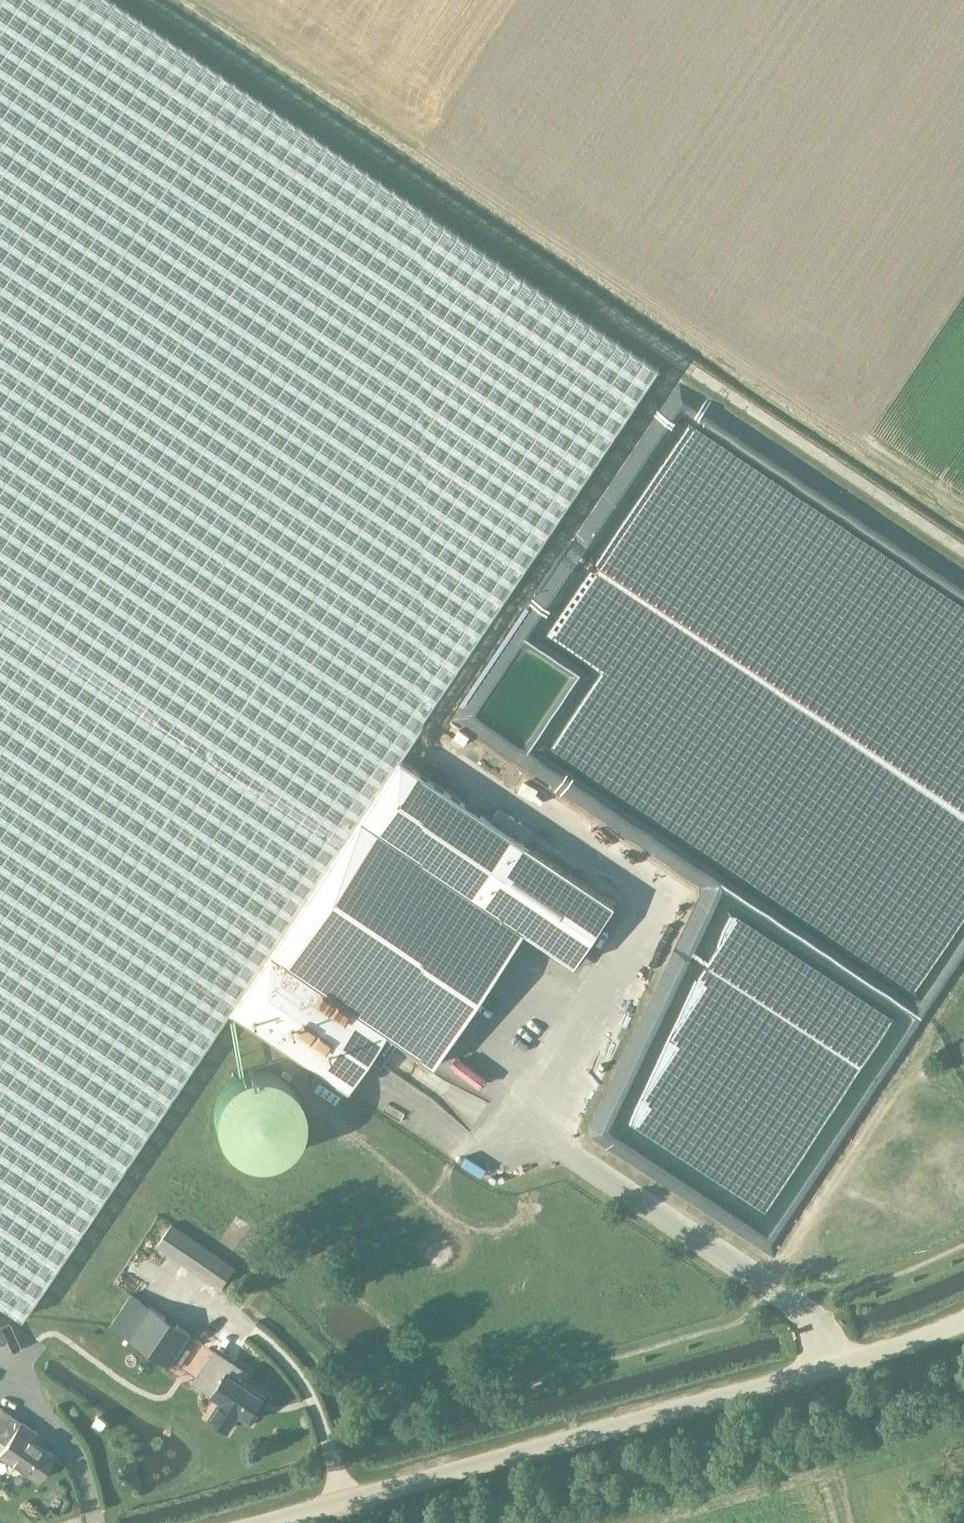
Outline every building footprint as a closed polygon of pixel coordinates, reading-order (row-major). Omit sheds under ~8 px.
[(21,1317),(227,1010),(396,758),(659,367),(112,0),(0,0),(0,1303),(21,1317)] [(396,758),(227,1010),(227,1011),(344,1089),(366,1057),(382,1067),(398,1042),(434,1066),(524,931),(574,964),(614,904),(396,758)] [(510,781),(529,792),(536,780),(517,769),(510,781)] [(685,934),(674,950),(684,957),(695,942),(685,934)] [(303,1121),(303,1117),(303,1112),(302,1108),(301,1103),(299,1099),(297,1095),(295,1091),(293,1088),(290,1085),(286,1082),(283,1079),(279,1077),(275,1075),(271,1073),(266,1072),(262,1072),(258,1071),(253,1072),(249,1072),(245,1073),(240,1075),(236,1077),(233,1079),(229,1082),(226,1085),(223,1088),(220,1091),(218,1095),(216,1099),(214,1103),(213,1108),(213,1112),(212,1117),(213,1121),(213,1125),(214,1130),(216,1134),(218,1138),(220,1142),(223,1145),(226,1149),(229,1151),(233,1154),(236,1156),(240,1158),(244,1160),(249,1161),(253,1162),(258,1162),(262,1162),(266,1161),(271,1160),(275,1158),(279,1156),(283,1154),(286,1151),(290,1149),(293,1145),(295,1142),(297,1138),(299,1134),(301,1130),(302,1125),(303,1121)] [(314,1076),(308,1085),(335,1103),(341,1094),(314,1076)] [(219,1290),(235,1266),(171,1224),(155,1247),(219,1290)] [(130,1339),(151,1308),(131,1293),(109,1325),(130,1339)] [(151,1308),(130,1339),(129,1340),(168,1366),(190,1334),(151,1308)] [(214,1350),(192,1382),(220,1401),(209,1417),(227,1430),(239,1413),(251,1421),(266,1398),(241,1381),(247,1372),(232,1362),(230,1366),(220,1360),(222,1356),(214,1350)] [(94,1425),(99,1418),(91,1412),(86,1420),(94,1425)] [(32,1477),(48,1454),(24,1438),(30,1429),(14,1418),(8,1428),(0,1422),(0,1455),(32,1477)]
